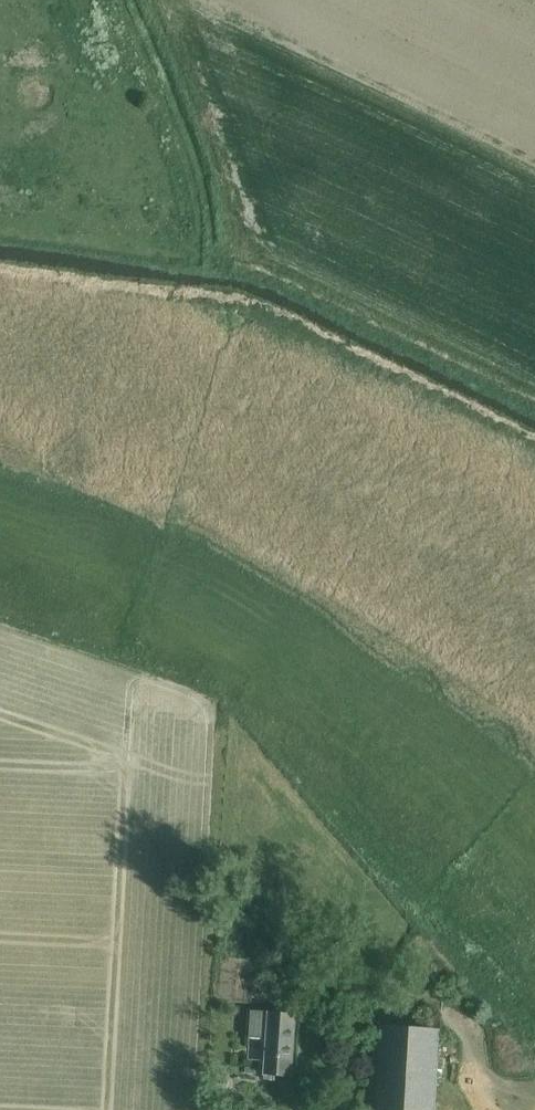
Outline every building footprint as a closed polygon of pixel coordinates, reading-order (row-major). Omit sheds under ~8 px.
[(292,1075),(296,1014),(250,1010),(248,1037),(265,1038),(262,1078),(269,1079),(270,1074),(292,1075)] [(440,1028),(382,1025),(377,1109),(435,1109),(440,1028)]
